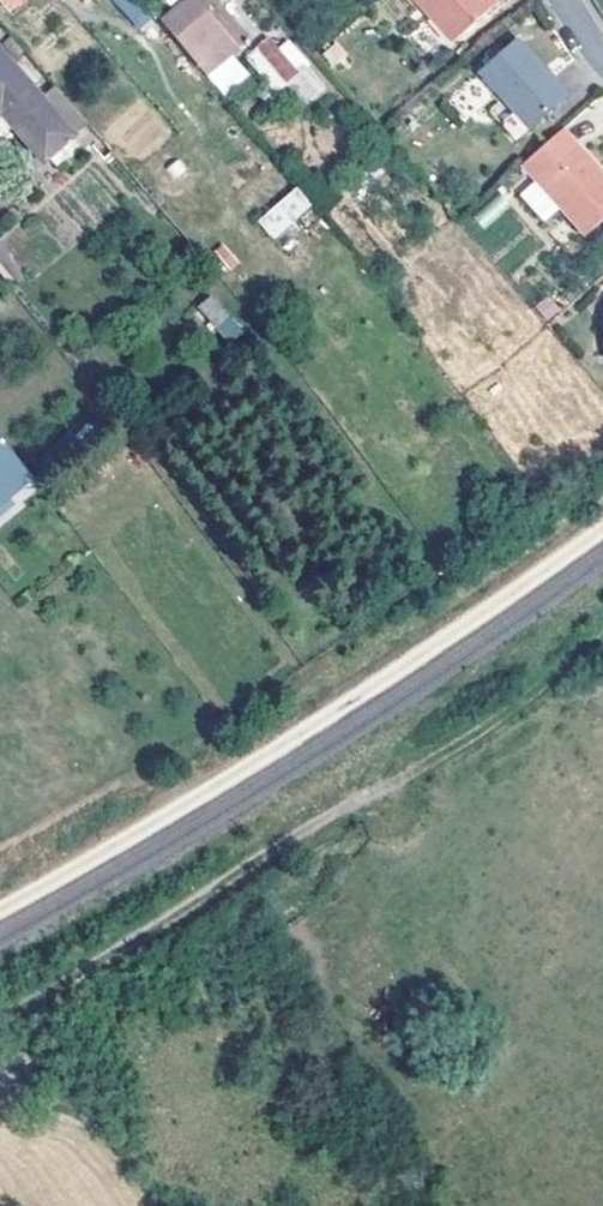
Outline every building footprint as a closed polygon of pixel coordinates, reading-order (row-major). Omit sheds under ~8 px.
[(162,26),(205,77),(235,51),(218,30),(228,22),(210,0),(193,0),(162,26)] [(458,49),(498,14),(486,0),(416,0),(458,49)] [(290,37),(277,47),(269,36),(244,54),(273,92),(310,64),(290,37)] [(517,118),(503,128),(519,147),(571,102),(521,46),(485,78),(506,105),(517,118)] [(40,97),(0,52),(0,116),(2,114),(43,162),(74,135),(40,97)] [(74,135),(87,124),(54,85),(40,97),(74,135)] [(493,116),(503,128),(517,118),(506,105),(493,116)] [(527,165),(542,182),(565,209),(588,236),(602,222),(602,178),(566,133),(527,165)] [(252,207),(262,219),(296,190),(286,177),(252,207)] [(548,224),(565,209),(542,182),(524,197),(548,224)] [(296,190),(262,219),(274,234),(309,204),(296,190)] [(211,295),(199,305),(219,327),(231,316),(211,295)] [(37,478),(0,432),(0,508),(37,478)]
